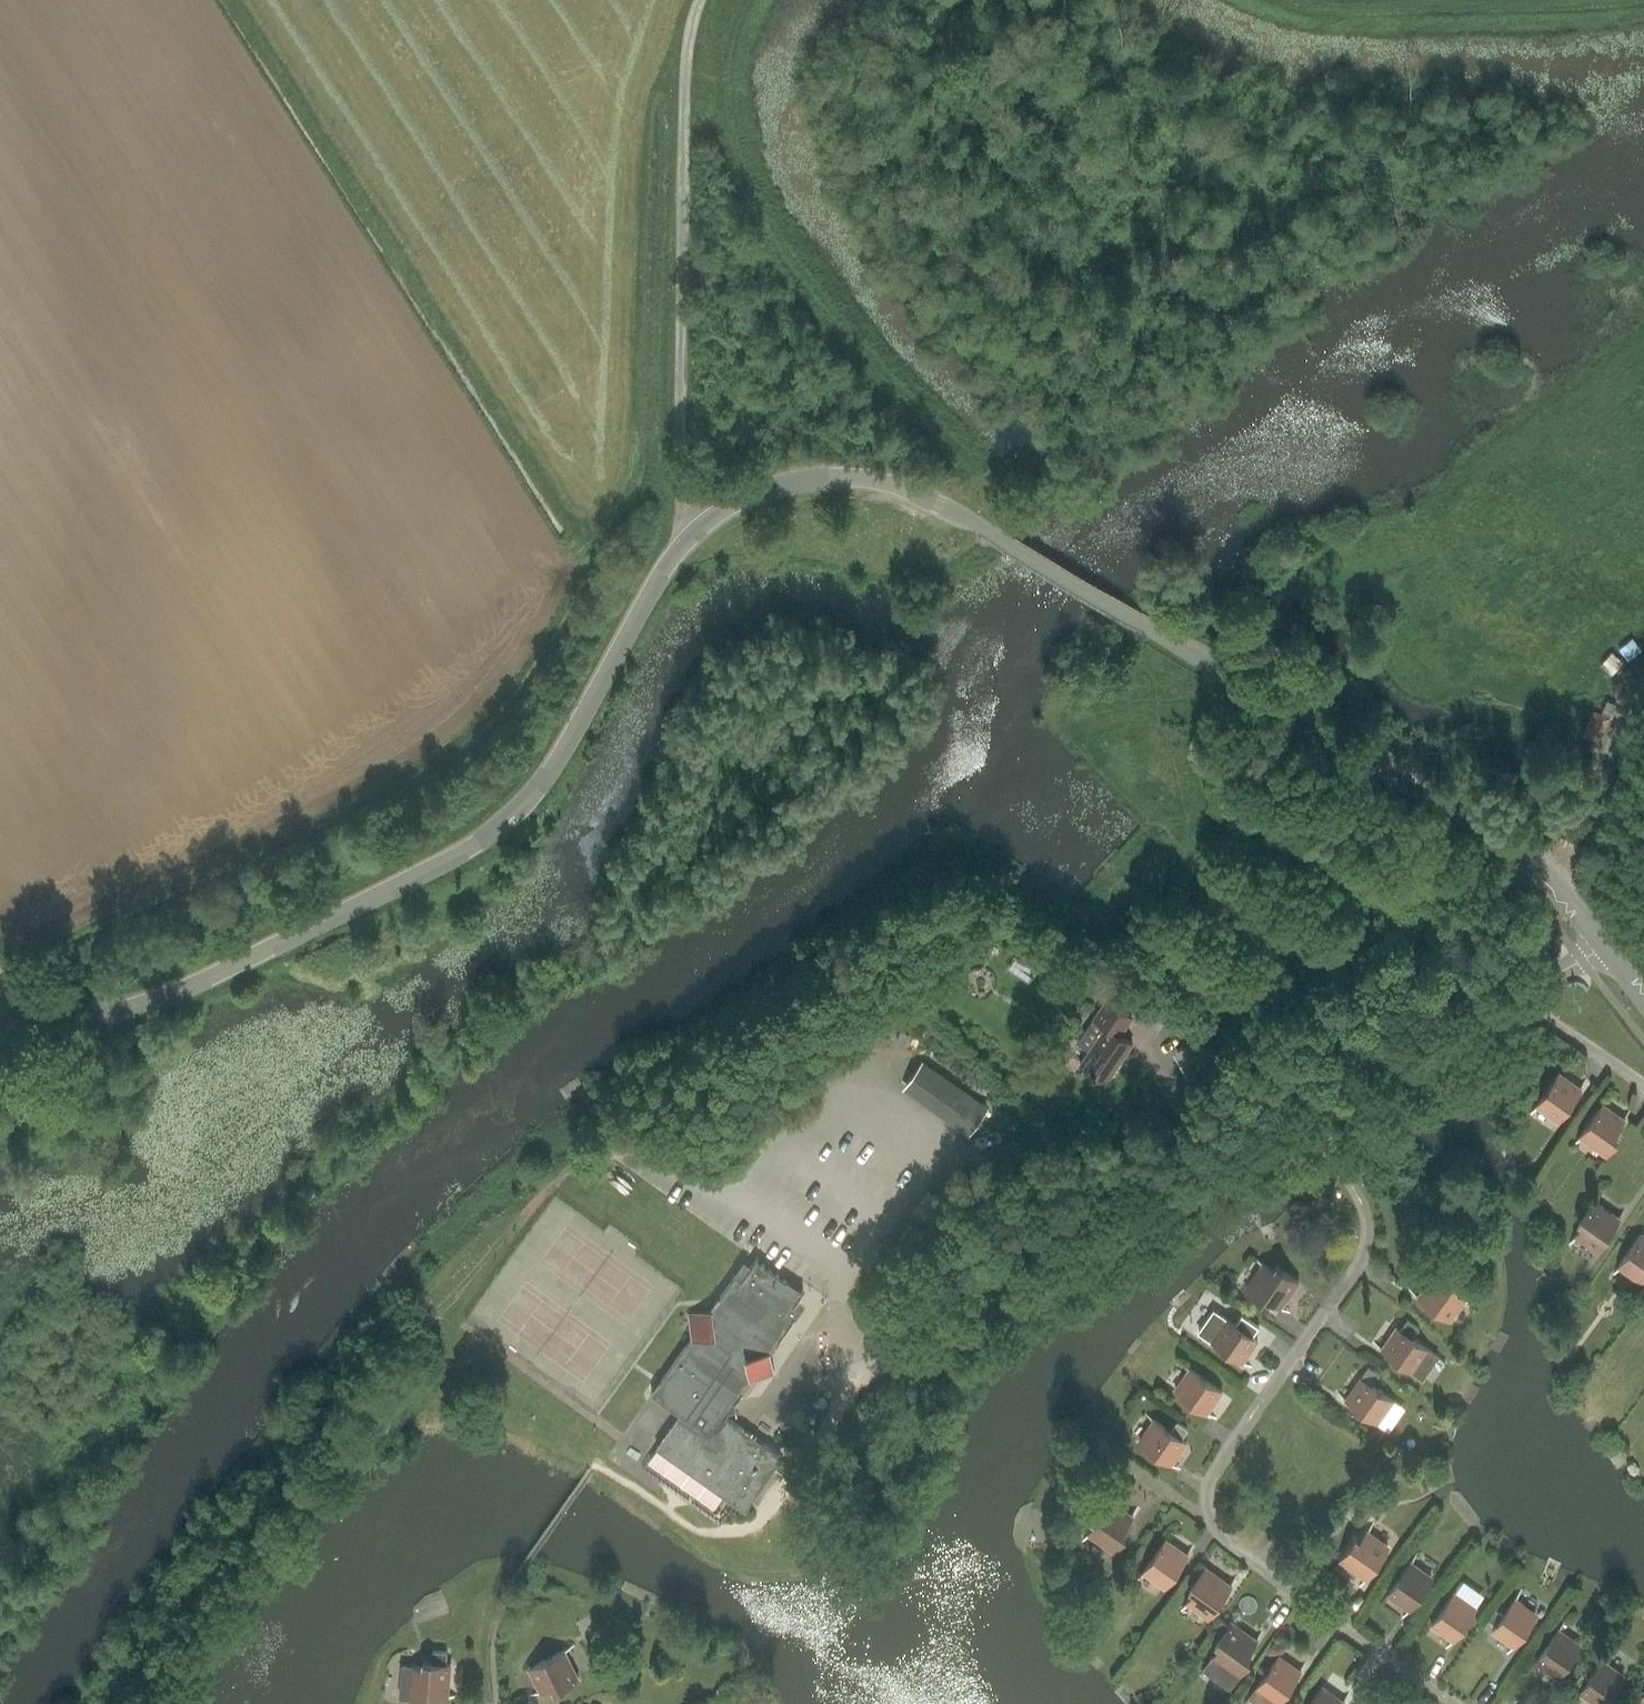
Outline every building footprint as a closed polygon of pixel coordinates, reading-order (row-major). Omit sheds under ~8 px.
[(1581,738),(1599,746),(1610,720),(1592,712),(1581,738)] [(1107,1082),(1133,1043),(1121,1035),(1133,1017),(1107,999),(1095,1018),(1107,1026),(1081,1064),(1107,1082)] [(900,1082),(968,1131),(988,1103),(920,1054),(900,1082)] [(1560,1073),(1538,1105),(1559,1121),(1582,1089),(1560,1073)] [(1625,1120),(1604,1104),(1581,1136),(1607,1155),(1618,1139),(1614,1136),(1625,1120)] [(935,1227),(951,1206),(929,1189),(913,1210),(935,1227)] [(1439,1216),(1449,1210),(1439,1193),(1430,1198),(1439,1216)] [(1621,1219),(1595,1200),(1579,1222),(1583,1225),(1576,1235),(1598,1250),(1621,1219)] [(1620,1266),(1642,1281),(1643,1278),(1643,1235),(1643,1234),(1620,1266)] [(694,1336),(653,1395),(682,1415),(659,1447),(745,1509),(782,1457),(726,1417),(753,1378),(774,1374),(771,1353),(796,1317),(789,1313),(804,1291),(758,1259),(743,1280),(736,1276),(711,1312),(690,1315),(694,1336)] [(1265,1264),(1246,1290),(1262,1301),(1265,1297),(1282,1308),(1300,1282),(1278,1266),(1275,1271),(1265,1264)] [(1437,1271),(1419,1297),(1451,1320),(1466,1298),(1456,1291),(1459,1287),(1437,1271)] [(1213,1309),(1198,1331),(1211,1340),(1244,1363),(1259,1341),(1252,1336),(1259,1326),(1242,1314),(1235,1324),(1213,1309)] [(1424,1378),(1439,1356),(1413,1338),(1419,1329),(1408,1321),(1402,1330),(1398,1327),(1382,1349),(1424,1378)] [(1223,1392),(1191,1369),(1176,1391),(1208,1414),(1223,1392)] [(1394,1400),(1361,1378),(1346,1400),(1378,1423),(1394,1400)] [(1171,1431),(1156,1420),(1140,1442),(1172,1465),(1188,1443),(1181,1438),(1187,1430),(1176,1423),(1171,1431)] [(1122,1533),(1133,1516),(1107,1498),(1092,1520),(1096,1523),(1089,1533),(1115,1551),(1126,1536),(1122,1533)] [(1357,1539),(1341,1561),(1367,1579),(1389,1547),(1367,1532),(1361,1542),(1357,1539)] [(1166,1587),(1189,1555),(1167,1540),(1144,1572),(1166,1587)] [(1411,1563),(1388,1595),(1410,1610),(1433,1578),(1411,1563)] [(1210,1618),(1232,1586),(1206,1567),(1190,1590),(1195,1593),(1188,1603),(1210,1618)] [(1454,1594),(1432,1626),(1454,1641),(1476,1609),(1454,1594)] [(1497,1626),(1493,1631),(1515,1647),(1537,1615),(1515,1599),(1504,1616),(1497,1626)] [(1496,1610),(1489,1620),(1497,1626),(1504,1616),(1496,1610)] [(1205,1670),(1231,1689),(1251,1660),(1247,1657),(1258,1641),(1232,1622),(1216,1644),(1221,1647),(1205,1670)] [(1536,1662),(1558,1677),(1581,1645),(1559,1630),(1536,1662)] [(555,1691),(579,1679),(565,1650),(530,1668),(542,1692),(553,1686),(555,1691)] [(452,1664),(447,1664),(448,1652),(434,1651),(432,1663),(425,1662),(424,1667),(403,1665),(400,1697),(428,1700),(429,1694),(449,1696),(452,1664)] [(1260,1703),(1279,1703),(1302,1671),(1280,1656),(1251,1697),(1260,1703)] [(1580,1693),(1596,1703),(1605,1703),(1624,1676),(1602,1661),(1589,1679),(1581,1692),(1580,1693)] [(1573,1687),(1581,1692),(1589,1679),(1582,1674),(1573,1687)] [(1345,1702),(1323,1687),(1311,1703),(1344,1703),(1345,1702)]
